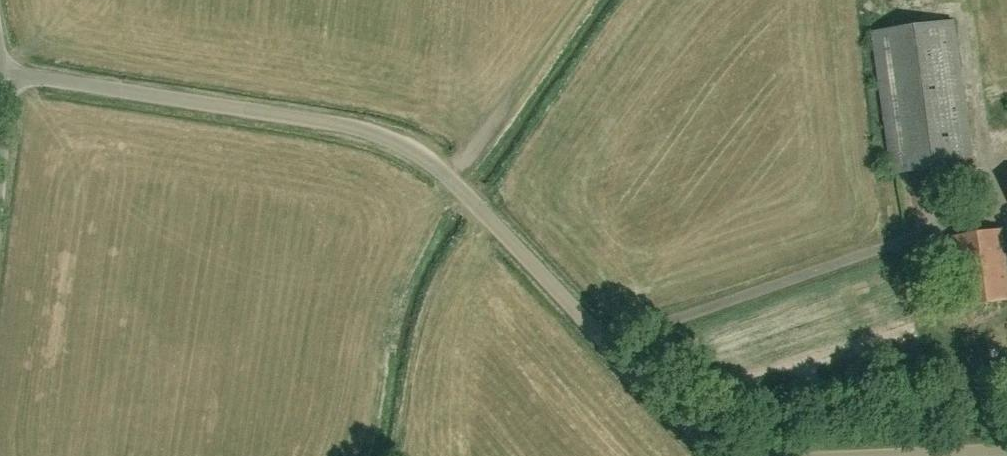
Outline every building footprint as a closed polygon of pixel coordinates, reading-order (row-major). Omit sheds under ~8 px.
[(954,21),(872,32),(892,174),(973,163),(954,21)] [(951,238),(961,306),(1006,299),(1006,262),(1002,230),(951,238)]
